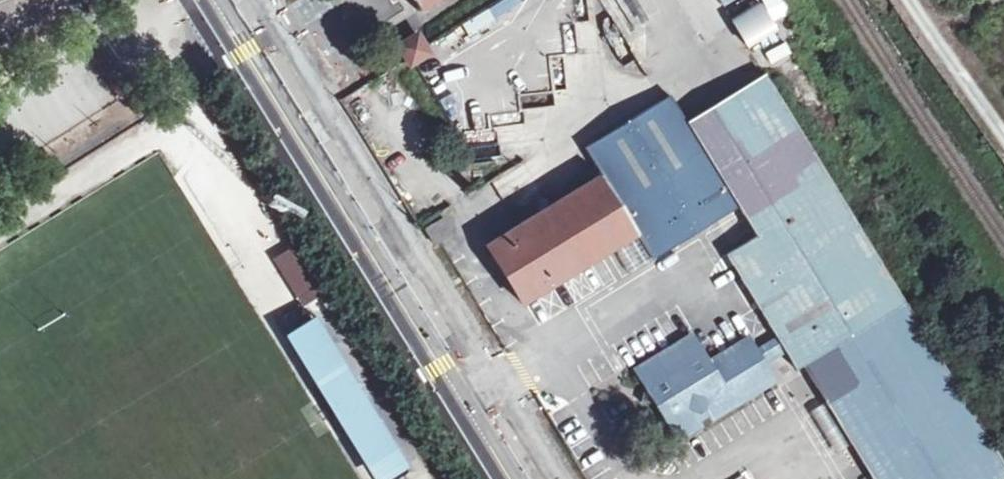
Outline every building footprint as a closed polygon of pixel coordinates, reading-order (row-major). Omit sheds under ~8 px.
[(520,6),(517,0),(504,0),(462,26),(469,38),(520,6)] [(747,50),(779,33),(762,3),(731,20),(747,50)] [(426,57),(413,36),(394,47),(407,68),(426,57)] [(763,76),(682,125),(666,100),(583,152),(600,178),(485,249),(521,308),(613,252),(636,239),(652,265),(737,213),(757,201),(775,230),(755,242),(726,260),(766,327),(794,373),(801,368),(832,349),(853,386),(823,404),(868,478),(1003,478),(1003,476),(904,309),(828,181),(763,76)] [(203,93),(196,97),(201,107),(208,102),(203,93)] [(757,201),(737,213),(755,242),(775,230),(757,201)] [(348,308),(313,249),(296,260),(331,318),(348,308)] [(315,317),(284,337),(371,478),(392,478),(408,469),(315,317)] [(710,420),(772,382),(748,341),(708,366),(691,338),(634,372),(653,405),(651,406),(662,424),(665,423),(675,439),(699,425),(695,420),(706,413),(710,420)]
